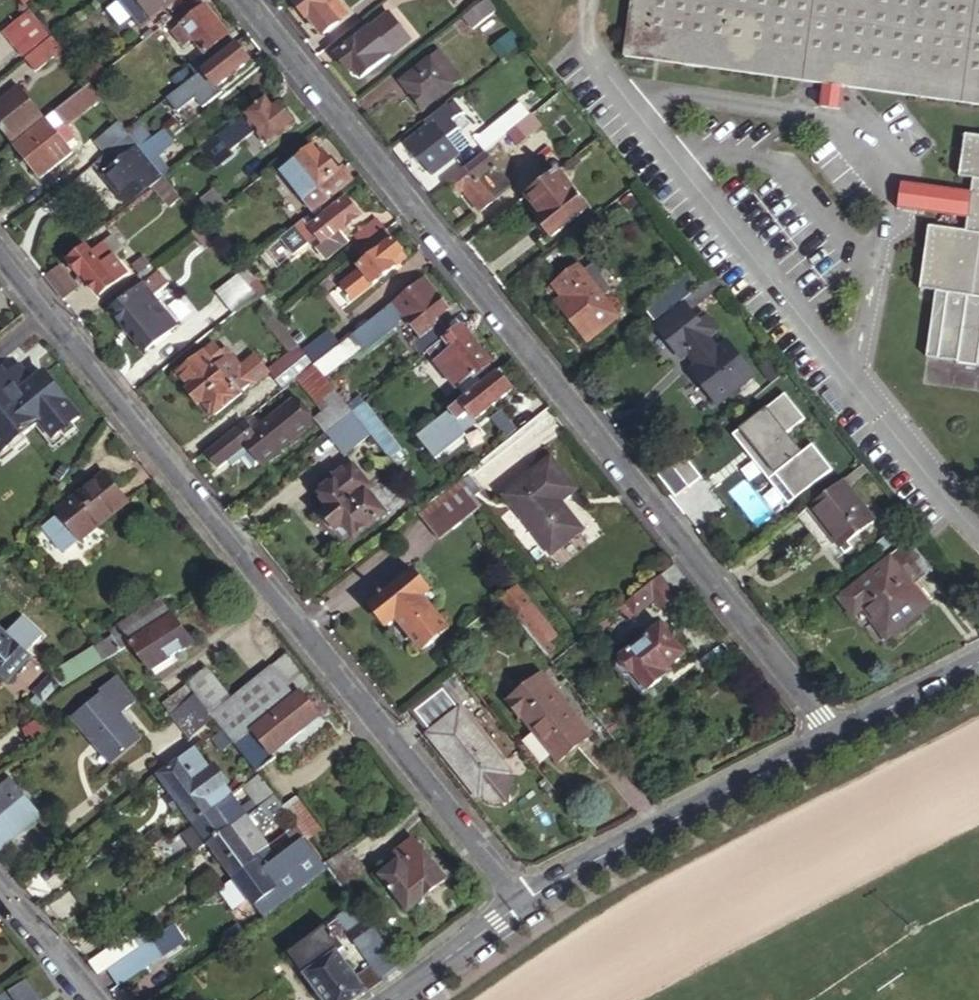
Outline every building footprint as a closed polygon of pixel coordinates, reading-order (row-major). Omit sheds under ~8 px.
[(150,17),(161,9),(162,10),(175,0),(137,0),(150,17)] [(333,0),(299,0),(293,5),(305,21),(307,18),(321,37),(338,25),(335,21),(345,14),(333,0)] [(497,11),(489,0),(470,16),(478,27),(497,11)] [(626,60),(752,78),(826,88),(848,91),(978,108),(978,0),(634,0),(626,60)] [(175,94),(234,46),(204,8),(180,27),(204,57),(120,124),(126,133),(139,123),(175,94)] [(48,42),(50,41),(29,16),(0,40),(20,64),(48,42)] [(410,43),(388,16),(334,57),(349,76),(353,72),(361,82),(410,43)] [(20,64),(19,66),(28,79),(58,55),(48,42),(20,64)] [(247,64),(234,46),(175,94),(181,101),(185,97),(187,100),(208,84),(214,91),(247,64)] [(459,81),(438,55),(401,84),(421,110),(459,81)] [(15,145),(47,119),(20,87),(0,103),(0,126),(15,145)] [(848,91),(826,88),(823,110),(845,113),(848,91)] [(85,104),(77,95),(56,112),(65,122),(78,112),(76,110),(85,104)] [(271,107),(263,99),(198,152),(204,159),(208,156),(218,168),(231,158),(228,154),(254,132),(267,147),(293,126),(276,104),(271,107)] [(464,112),(456,102),(406,143),(431,175),(470,142),(453,121),(464,112)] [(498,141),(530,115),(520,103),(475,139),(485,152),(498,141)] [(47,119),(15,145),(41,179),(73,154),(62,139),(66,135),(60,128),(55,132),(47,119)] [(128,135),(164,179),(170,175),(157,159),(163,154),(165,157),(177,147),(167,133),(154,143),(139,123),(126,133),(128,135)] [(159,180),(126,137),(117,144),(123,152),(101,171),(120,196),(143,179),(150,188),(159,180)] [(967,138),(961,180),(974,182),(974,195),(973,198),(964,198),(962,216),(970,217),(970,221),(968,234),(931,229),(922,293),(938,295),(929,361),(959,365),(958,367),(978,370),(978,139),(967,138)] [(485,152),(450,180),(461,193),(465,190),(482,210),(512,185),(495,164),(508,153),(498,141),(485,152)] [(117,144),(95,163),(101,171),(123,152),(117,144)] [(320,209),(347,187),(325,157),(321,159),(312,147),(282,172),(314,214),(320,209)] [(585,210),(555,172),(523,199),(541,220),(535,224),(549,241),(585,210)] [(174,192),(164,179),(154,188),(164,200),(174,192)] [(900,211),(970,221),(970,217),(962,216),(964,198),(973,198),(974,195),(904,186),(900,211)] [(191,213),(201,226),(224,208),(213,195),(191,213)] [(326,216),(320,209),(314,214),(277,244),(289,259),(302,249),(305,252),(307,250),(320,266),(345,246),(344,239),(340,233),(359,217),(346,200),(326,216)] [(369,247),(387,233),(377,222),(360,236),(369,247)] [(407,259),(387,233),(369,247),(352,262),(360,272),(340,288),(352,304),(407,259)] [(70,263),(82,279),(85,276),(90,285),(101,298),(130,274),(105,242),(94,251),(90,247),(70,263)] [(141,275),(152,267),(145,258),(134,267),(141,275)] [(593,290),(583,277),(578,270),(552,290),(562,303),(557,307),(588,346),(618,322),(593,290)] [(592,270),(583,277),(593,290),(602,283),(592,270)] [(59,272),(47,282),(65,304),(77,295),(59,272)] [(168,288),(158,275),(111,314),(143,355),(174,330),(151,301),(168,288)] [(85,276),(82,279),(79,282),(84,290),(90,285),(85,276)] [(223,294),(237,314),(258,298),(242,277),(223,294)] [(426,356),(449,338),(437,323),(449,312),(425,282),(392,308),(402,320),(419,341),(412,347),(422,359),(426,356)] [(652,326),(692,294),(681,282),(641,313),(652,326)] [(714,294),(707,285),(683,304),(684,307),(690,313),(714,294)] [(700,325),(690,313),(684,307),(655,330),(682,364),(718,335),(707,320),(700,325)] [(392,308),(375,323),(385,337),(397,328),(395,326),(402,320),(392,308)] [(297,346),(271,312),(263,319),(288,351),(289,353),(297,346)] [(341,349),(316,369),(327,382),(360,355),(356,349),(376,332),(371,325),(341,349)] [(491,366),(461,328),(449,338),(426,356),(455,391),(471,379),(472,381),(491,366)] [(310,363),(316,369),(341,349),(329,335),(305,355),(310,363)] [(289,353),(288,351),(267,368),(281,386),(310,363),(305,355),(302,350),(297,346),(289,353)] [(226,358),(217,347),(181,375),(193,390),(189,392),(201,407),(204,404),(216,419),(244,396),(243,395),(252,387),(254,389),(271,375),(258,359),(244,371),(235,359),(226,358)] [(438,376),(425,361),(411,373),(423,389),(438,376)] [(0,372),(0,450),(3,454),(42,423),(55,440),(81,419),(45,374),(32,384),(18,367),(6,376),(2,371),(0,372)] [(327,382),(316,369),(299,382),(319,406),(326,400),(334,409),(343,402),(327,382)] [(513,394),(497,373),(478,389),(435,424),(443,435),(468,416),(475,424),(513,394)] [(193,390),(181,375),(177,378),(189,392),(193,390)] [(354,415),(343,402),(334,409),(322,419),(334,434),(355,417),(354,415)] [(204,404),(201,407),(213,422),(216,419),(204,404)] [(404,449),(367,404),(354,415),(355,417),(389,460),(404,449)] [(314,429),(296,406),(256,436),(250,429),(212,458),(222,470),(251,448),(265,466),(314,429)] [(741,438),(728,420),(716,429),(731,447),(741,438)] [(723,445),(720,440),(679,473),(685,481),(690,478),(698,488),(729,464),(718,449),(723,445)] [(577,489),(551,457),(505,495),(552,553),(581,529),(560,502),(577,489)] [(127,504),(104,475),(57,513),(60,515),(80,541),(127,504)] [(385,520),(349,476),(333,488),(329,485),(324,483),(317,488),(319,492),(316,495),(330,511),(319,520),(335,541),(338,539),(344,546),(350,541),(354,546),(385,520)] [(471,477),(464,482),(475,496),(482,490),(471,477)] [(446,539),(485,508),(475,496),(464,482),(446,496),(426,513),(446,539)] [(872,521),(840,482),(808,509),(831,538),(825,544),(838,561),(851,550),(845,543),(872,521)] [(80,541),(60,515),(43,529),(63,554),(80,541)] [(904,538),(897,530),(877,547),(884,556),(904,538)] [(935,574),(913,547),(851,595),(866,613),(875,605),(899,635),(932,609),(917,588),(935,574)] [(660,609),(690,585),(674,566),(627,603),(636,615),(654,601),(660,609)] [(397,626),(421,655),(424,657),(450,636),(425,603),(435,593),(418,572),(375,607),(392,629),(397,626)] [(502,601),(553,664),(559,658),(549,645),(556,639),(517,590),(502,601)] [(162,599),(138,613),(150,630),(173,616),(162,599)] [(121,629),(98,643),(107,658),(130,643),(149,669),(190,642),(173,616),(150,630),(138,613),(118,625),(121,629)] [(667,673),(689,655),(666,626),(663,628),(659,625),(646,636),(649,641),(625,661),(626,662),(622,665),(621,668),(628,677),(633,680),(638,676),(651,692),(670,677),(667,673)] [(8,682),(31,656),(15,640),(20,635),(10,626),(5,630),(0,626),(0,674),(8,682)] [(98,643),(59,667),(61,672),(54,676),(58,680),(63,685),(107,658),(98,643)] [(301,691),(311,683),(316,680),(295,654),(225,708),(197,673),(169,694),(178,707),(193,695),(211,718),(218,727),(228,740),(231,744),(301,691)] [(58,680),(54,676),(50,673),(32,692),(40,700),(58,680)] [(69,714),(106,763),(137,739),(118,713),(134,700),(114,675),(97,688),(99,690),(69,714)] [(545,749),(567,766),(595,743),(545,681),(512,708),(545,749)] [(442,690),(415,713),(434,737),(462,714),(442,690)] [(319,713),(301,691),(231,744),(254,774),(276,757),(273,753),(301,731),(299,729),(319,713)] [(178,707),(168,715),(187,738),(211,718),(193,695),(178,707)] [(508,781),(512,778),(462,714),(434,737),(431,739),(482,802),(486,799),(494,792),(508,781)] [(228,740),(218,727),(210,734),(207,736),(218,749),(228,740)] [(192,823),(217,804),(229,795),(230,794),(207,763),(204,766),(189,746),(154,772),(167,791),(175,801),(192,823)] [(262,784),(255,775),(230,794),(229,795),(245,817),(271,796),(262,784)] [(39,816),(9,779),(0,787),(0,850),(39,816)] [(494,792),(486,799),(491,806),(503,808),(513,800),(514,788),(508,781),(494,792)] [(175,801),(167,791),(161,796),(168,806),(175,801)] [(229,795),(217,804),(192,823),(206,843),(230,826),(232,826),(245,817),(229,795)] [(245,817),(267,845),(270,850),(297,830),(279,806),(271,796),(245,817)] [(293,796),(279,806),(297,830),(305,840),(319,830),(293,796)] [(230,826),(206,843),(216,856),(234,880),(258,861),(254,855),(267,845),(245,817),(232,826),(230,826)] [(305,840),(308,844),(322,834),(319,830),(305,840)] [(305,840),(278,861),(288,855),(301,869),(306,865),(316,878),(328,870),(324,864),(308,844),(305,840)] [(406,912),(443,883),(410,841),(387,859),(393,865),(378,878),(406,912)] [(254,855),(258,861),(234,880),(262,917),(316,878),(306,865),(301,869),(288,855),(278,861),(270,850),(267,845),(254,855)] [(362,872),(344,848),(324,864),(328,870),(342,888),(362,872)] [(67,917),(90,901),(83,890),(58,906),(67,917)] [(368,922),(356,906),(335,922),(346,937),(368,922)] [(402,967),(368,922),(346,937),(342,940),(344,943),(350,940),(374,972),(382,981),(402,967)] [(328,925),(288,955),(300,971),(340,941),(328,925)] [(126,939),(86,968),(96,981),(107,973),(136,952),(126,939)] [(163,956),(152,941),(136,952),(107,973),(119,989),(163,956)] [(300,971),(322,999),(356,999),(366,993),(336,953),(344,946),(340,941),(300,971)] [(369,991),(382,981),(374,972),(363,981),(369,991)] [(35,975),(10,991),(0,998),(0,999),(53,999),(35,975)]
